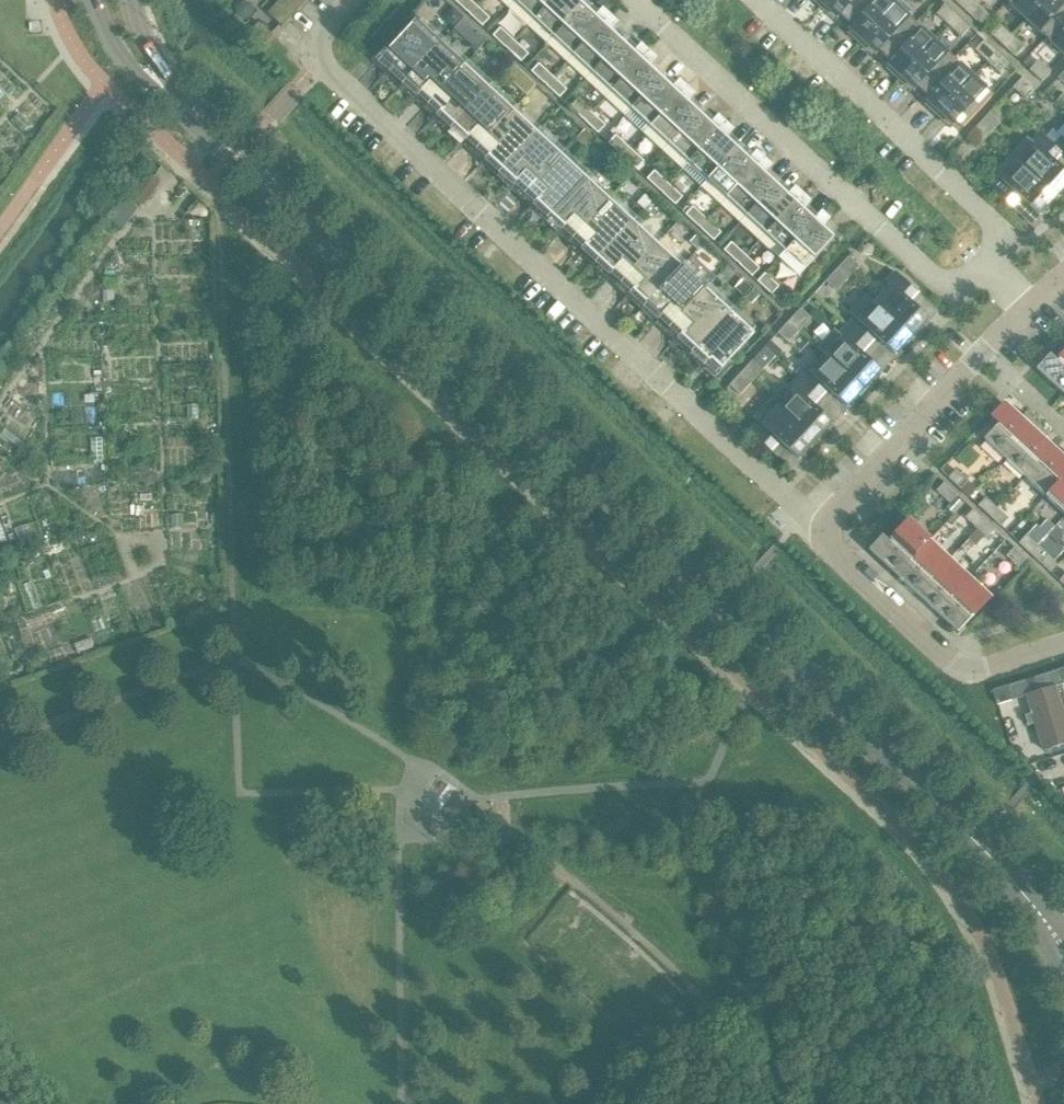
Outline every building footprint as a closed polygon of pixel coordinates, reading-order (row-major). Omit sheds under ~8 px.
[(294,13),(280,0),(279,0),(273,7),(288,20),(294,13)] [(300,7),(293,0),(280,0),(294,13),(300,7)] [(469,0),(455,0),(454,1),(468,14),(475,6),(469,0)] [(517,0),(499,0),(509,9),(517,0)] [(552,0),(517,0),(509,9),(528,27),(552,0)] [(583,6),(576,0),(552,0),(528,27),(547,45),(583,6)] [(829,0),(813,0),(822,8),(829,0)] [(865,0),(829,0),(822,8),(834,19),(836,17),(837,19),(840,16),(845,21),(865,0)] [(895,6),(889,0),(865,0),(845,21),(851,27),(849,29),(850,31),(848,33),(860,44),(895,6)] [(972,0),(953,0),(964,10),(972,0)] [(985,12),(973,0),(972,0),(964,10),(976,21),(985,12)] [(1044,0),(1009,0),(1006,3),(1025,21),(1044,0)] [(1063,18),(1063,0),(1044,0),(1025,21),(1045,39),(1063,18)] [(957,16),(945,5),(937,15),(949,26),(957,16)] [(489,19),(475,6),(468,14),(482,27),(489,19)] [(566,62),(610,15),(603,7),(594,17),(583,6),(547,45),(566,62)] [(884,57),(915,24),(895,6),(860,44),(872,55),(874,53),(876,54),(878,52),(884,57)] [(283,27),(288,20),(273,7),(267,13),(283,27)] [(586,80),(621,42),(610,31),(618,22),(610,15),(566,62),(586,80)] [(970,28),(957,16),(949,26),(961,38),(970,28)] [(1045,39),(1063,57),(1063,18),(1045,39)] [(406,81),(440,44),(415,21),(377,63),(389,74),(393,69),(406,81)] [(266,43),(273,36),(258,23),(252,30),(266,43)] [(899,79),(934,41),(915,24),(884,57),(890,62),(887,65),(889,66),(887,68),(899,79)] [(1011,36),(999,25),(990,34),(1002,45),(1011,36)] [(514,42),(499,29),(492,37),(506,50),(514,42)] [(1015,57),(1023,48),(1011,36),(1002,45),(1015,57)] [(922,93),(953,59),(934,41),(899,79),(911,91),(913,89),(914,90),(917,87),(922,93)] [(996,52),(984,41),(975,50),(987,62),(996,52)] [(528,55),(514,42),(506,50),(520,63),(528,55)] [(605,98),(649,50),(641,43),(633,52),(621,42),(586,80),(605,98)] [(425,108),(464,66),(440,44),(406,81),(418,93),(414,97),(425,108)] [(624,116),(660,78),(648,67),(657,58),(649,50),(605,98),(624,116)] [(1009,64),(996,52),(987,62),(1000,73),(1009,64)] [(937,115),(973,77),(953,59),(922,93),(928,98),(926,101),(927,102),(925,104),(937,115)] [(1050,72),(1038,61),(1029,70),(1041,82),(1050,72)] [(552,77),(538,64),(531,72),(545,85),(552,77)] [(454,126),(488,89),(464,66),(425,108),(437,118),(441,114),(454,126)] [(566,91),(552,77),(545,85),(559,99),(566,91)] [(961,129),(992,96),(973,77),(937,115),(949,126),(951,125),(953,126),(955,123),(961,129)] [(1036,89),(1023,77),(1013,87),(1026,99),(1036,89)] [(643,134),(688,86),(680,79),(671,88),(660,78),(624,116),(643,134)] [(663,152),(698,113),(687,103),(696,93),(688,86),(643,134),(663,152)] [(473,152),(512,111),(488,89),(454,126),(466,138),(462,142),(473,152)] [(591,113),(577,100),(569,108),(583,121),(591,113)] [(502,170),(536,133),(512,111),(473,152),(485,163),(489,159),(502,170)] [(605,126),(591,113),(583,121),(597,134),(605,126)] [(682,170),(726,122),(718,115),(710,124),(698,113),(663,152),(682,170)] [(988,135),(1000,123),(989,113),(978,126),(988,135)] [(701,188),(737,149),(725,139),(734,129),(726,122),(682,170),(701,188)] [(988,135),(978,126),(966,138),(977,148),(988,135)] [(522,197),(560,155),(536,133),(502,170),(515,182),(511,187),(522,197)] [(1063,180),(1063,156),(1054,146),(1040,133),(1031,142),(1028,139),(1011,157),(1055,197),(1063,187),(1063,182),(1063,181),(1063,180)] [(629,149),(615,136),(608,144),(622,157),(629,149)] [(1062,137),(1054,146),(1063,156),(1063,139),(1062,137)] [(643,162),(629,149),(622,157),(636,170),(643,162)] [(720,205),(765,158),(757,150),(748,160),(737,149),(701,188),(720,205)] [(550,215),(584,178),(560,155),(522,197),(533,208),(537,203),(550,215)] [(1055,197),(1011,157),(994,175),(998,178),(989,187),(1012,208),(1017,213),(1025,204),(1035,212),(1040,207),(1043,210),(1055,197)] [(740,223),(775,185),(764,174),(773,165),(765,158),(720,205),(740,223)] [(668,185),(654,172),(646,180),(660,193),(668,185)] [(570,242),(608,200),(584,178),(550,215),(563,227),(559,232),(570,242)] [(682,198),(668,185),(660,193),(675,206),(682,198)] [(759,241),(803,193),(795,186),(787,195),(775,185),(740,223),(759,241)] [(778,259),(813,220),(803,210),(811,201),(803,193),(759,241),(778,259)] [(598,260),(633,223),(608,200),(570,242),(582,253),(586,248),(598,260)] [(706,221),(692,207),(685,215),(699,229),(706,221)] [(798,277),(834,239),(822,228),(830,218),(822,211),(813,220),(778,259),(798,277)] [(721,234),(706,221),(699,229),(713,242),(721,234)] [(618,287),(657,245),(633,223),(598,260),(611,272),(607,276),(618,287)] [(745,256),(731,243),(723,251),(737,264),(745,256)] [(646,304),(681,267),(657,245),(618,287),(629,297),(633,293),(646,304)] [(759,269),(745,256),(737,264),(752,277),(759,269)] [(848,279),(859,266),(848,257),(837,269),(848,279)] [(666,331),(705,290),(681,267),(646,304),(659,316),(655,321),(666,331)] [(848,279),(837,269),(826,281),(836,291),(848,279)] [(914,307),(923,298),(918,294),(895,273),(886,283),(890,287),(875,303),(867,296),(867,297),(910,337),(922,324),(919,321),(924,316),(914,307)] [(771,295),(779,287),(764,274),(757,282),(771,295)] [(694,349),(729,312),(705,290),(666,331),(678,342),(682,337),(694,349)] [(910,337),(867,297),(850,315),(854,318),(846,326),(874,351),(881,343),(891,352),(895,347),(898,350),(910,337)] [(799,331),(811,319),(800,309),(789,321),(799,331)] [(715,377),(754,335),(729,312),(694,349),(707,361),(703,365),(715,377)] [(788,343),(799,331),(789,321),(777,334),(788,343)] [(866,359),(874,351),(846,326),(839,334),(835,331),(819,349),(862,389),(874,376),(871,373),(876,368),(866,359)] [(862,389),(819,349),(818,349),(826,357),(811,373),(807,368),(798,378),(825,403),(833,395),(842,404),(847,399),(850,402),(862,389)] [(1063,394),(1063,353),(1057,361),(1050,354),(1036,369),(1063,395),(1063,394)] [(751,383),(763,371),(752,361),(741,373),(751,383)] [(740,395),(751,383),(741,373),(729,386),(740,395)] [(818,411),(825,403),(798,378),(789,388),(794,392),(779,408),(771,400),(771,401),(814,441),(826,428),(823,425),(827,420),(818,411)] [(814,441),(771,401),(754,419),(757,422),(749,431),(771,452),(776,456),(785,447),(794,456),(799,451),(802,454),(814,441)] [(1004,460),(1037,424),(1025,413),(1020,418),(1004,404),(992,417),(999,424),(983,440),(1004,460)] [(1025,478),(1053,448),(1044,441),(1049,435),(1037,424),(1004,460),(1025,478)] [(1063,476),(1063,452),(1061,456),(1053,448),(1025,478),(1045,497),(1063,476)] [(968,481),(956,470),(948,478),(960,490),(968,481)] [(1045,497),(1063,515),(1063,476),(1045,497)] [(957,495),(944,483),(936,491),(949,504),(957,495)] [(997,508),(986,498),(978,506),(989,517),(997,508)] [(1008,518),(997,508),(989,517),(1000,527),(1008,518)] [(985,521),(984,520),(973,510),(965,518),(977,530),(985,521)] [(897,576),(929,541),(908,521),(889,542),(882,535),(868,550),(897,576)] [(997,532),(985,521),(977,530),(989,541),(997,532)] [(1030,554),(1037,546),(1026,535),(1018,544),(1030,554)] [(917,595),(949,560),(929,541),(897,576),(917,595)] [(1049,556),(1037,546),(1030,554),(1041,564),(1049,556)] [(1026,559),(1014,548),(1006,556),(1018,568),(1026,559)] [(937,614),(970,579),(949,560),(917,595),(937,614)] [(962,628),(990,598),(970,579),(937,614),(958,633),(962,628)] [(1054,671),(1059,686),(1063,684),(1063,668),(1054,671)] [(1058,685),(1027,695),(1043,750),(1063,744),(1063,706),(1058,685)] [(1011,701),(1007,686),(992,691),(996,705),(1011,701)]
